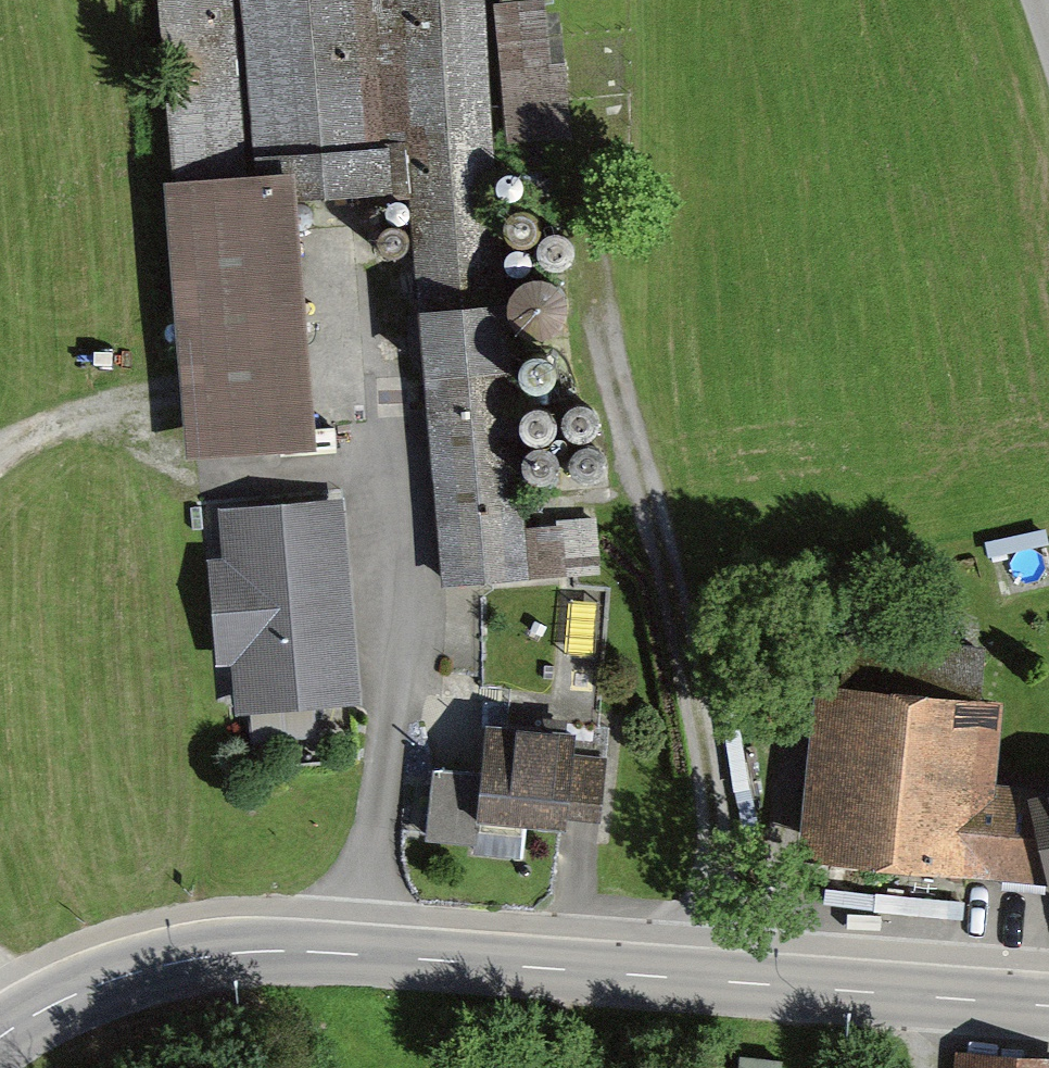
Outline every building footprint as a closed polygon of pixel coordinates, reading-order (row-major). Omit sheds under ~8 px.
[(194,456),(305,447),(285,200),(411,190),(444,597),(529,591),(482,0),(158,0),(194,456)] [(218,511),(240,719),(362,706),(340,498),(218,511)] [(849,641),(840,696),(824,693),(819,869),(1048,883),(1048,791),(1031,796),(1001,792),(1008,705),(990,703),(992,655),(849,641)] [(488,775),(428,771),(422,845),(480,850),(481,836),(564,843),(566,823),(600,826),(606,760),(585,759),(586,741),(491,733),(488,775)] [(959,1052),(958,1067),(1048,1067),(1048,1058),(959,1052)]
